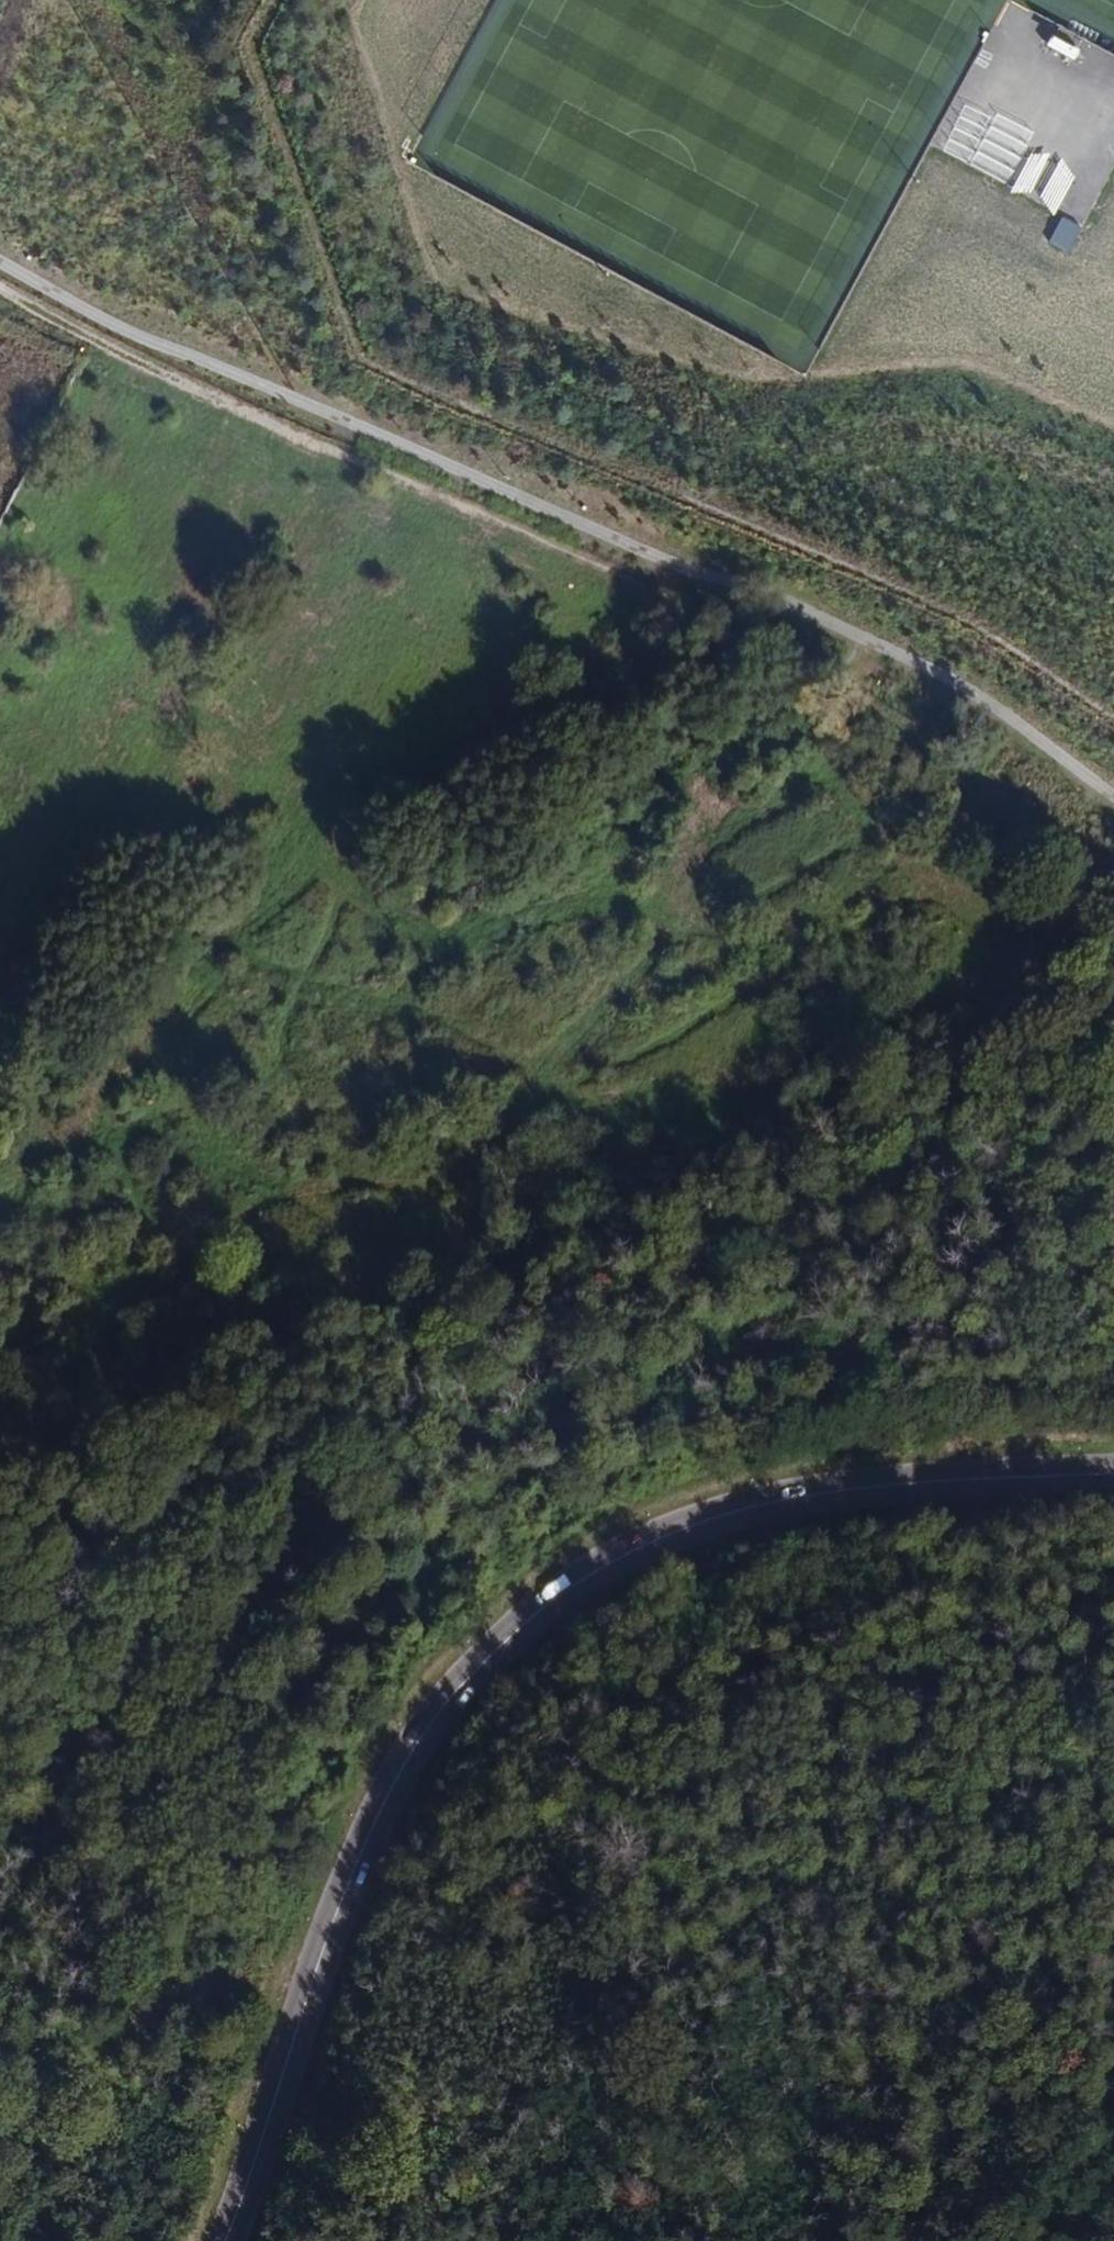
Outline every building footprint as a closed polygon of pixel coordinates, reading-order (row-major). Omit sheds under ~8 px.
[(1079,207),(1068,216),(1083,234),(1094,225),(1079,207)]
